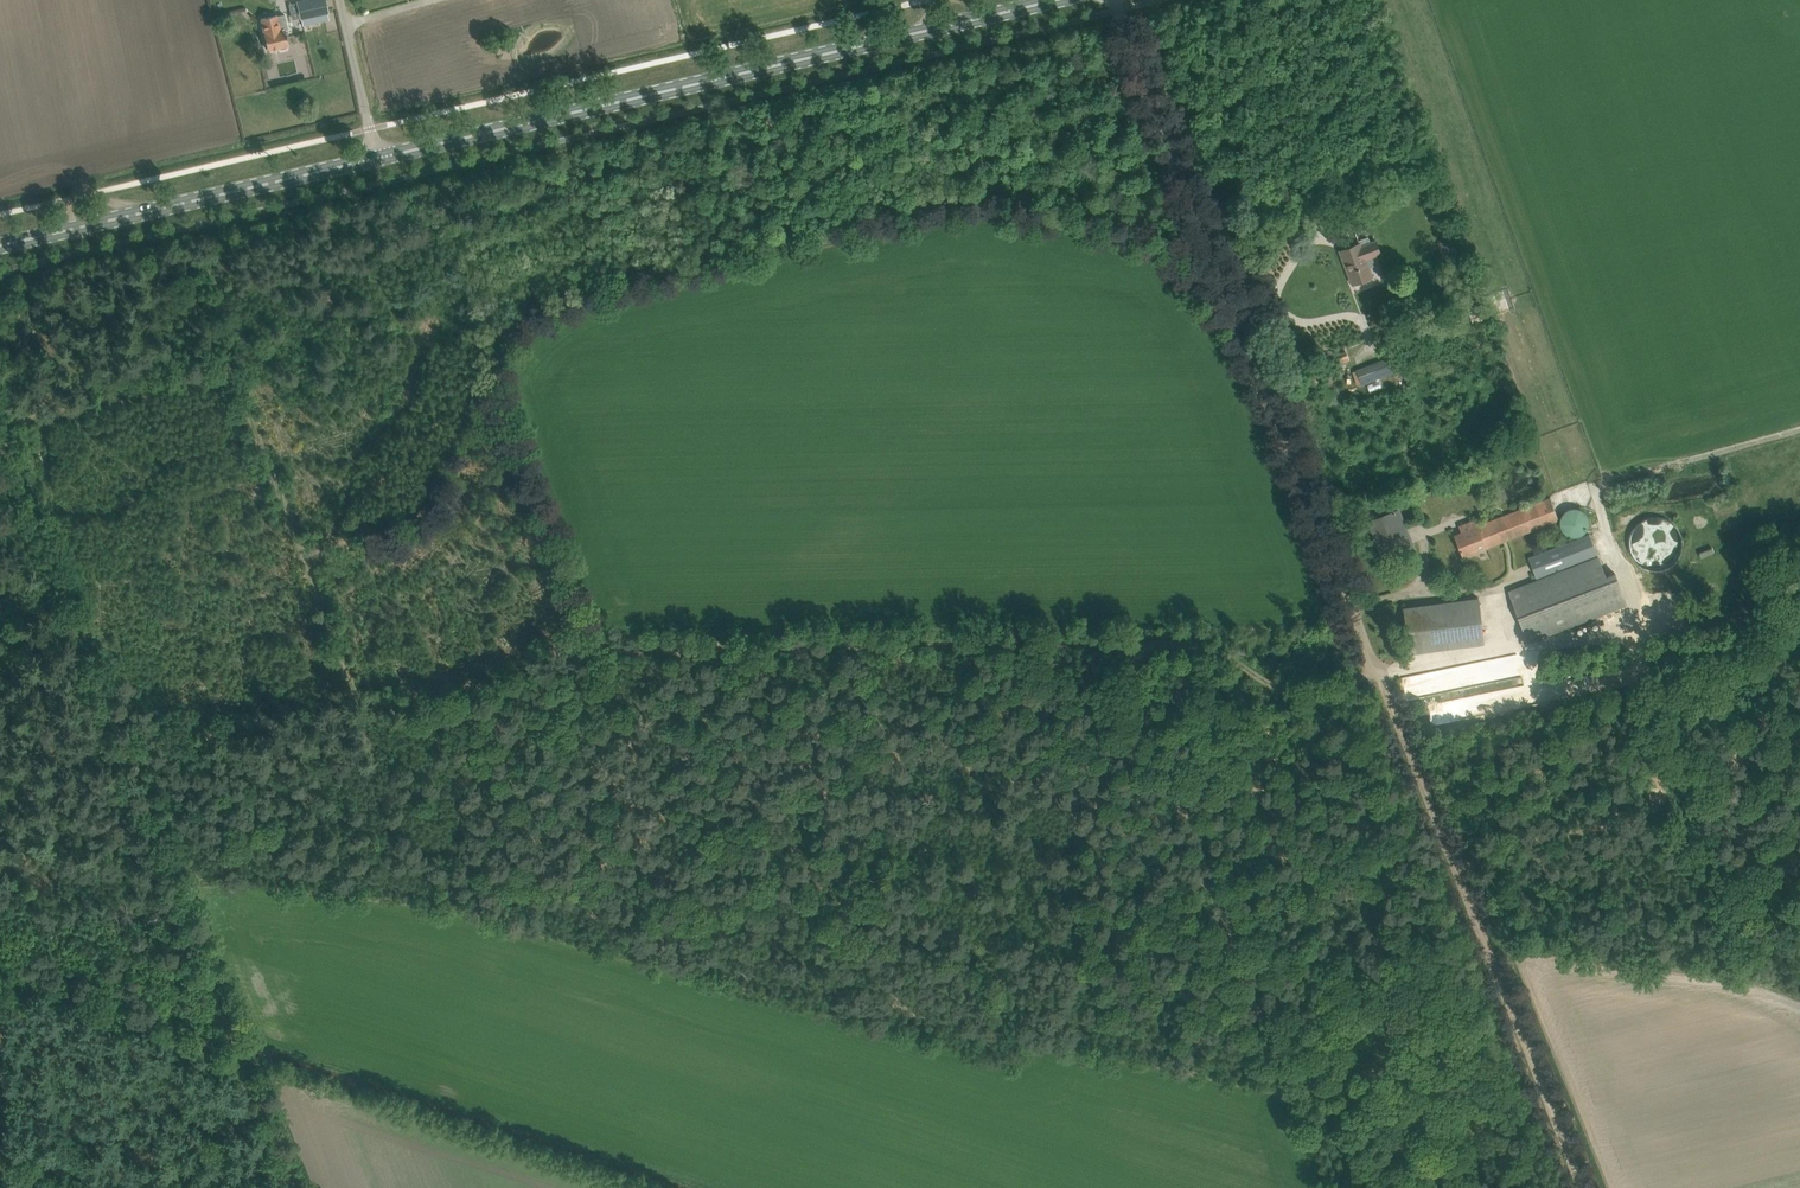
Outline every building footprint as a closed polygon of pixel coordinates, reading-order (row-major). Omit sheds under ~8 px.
[(301,19),(302,19),(303,25),(329,20),(327,13),(328,13),(325,0),(302,0),(297,1),(301,19)] [(268,50),(279,47),(281,49),(286,48),(287,46),(288,45),(287,38),(288,38),(287,36),(286,36),(285,30),(287,29),(284,15),(277,16),(277,15),(260,19),(268,50)] [(1360,243),(1351,247),(1340,251),(1353,284),(1364,280),(1373,277),(1366,259),(1381,253),(1376,240),(1361,246),(1360,243)] [(1346,351),(1338,354),(1340,360),(1348,357),(1346,351)] [(1378,362),(1358,370),(1363,383),(1393,372),(1388,358),(1378,362)] [(1471,529),(1466,530),(1455,535),(1464,557),(1559,520),(1558,516),(1551,497),(1479,525),(1471,529)] [(1719,501),(1721,509),(1737,505),(1734,497),(1719,501)] [(1561,521),(1561,522),(1561,523),(1561,524),(1561,526),(1561,527),(1562,528),(1563,529),(1563,530),(1564,531),(1565,532),(1566,533),(1567,534),(1568,534),(1569,535),(1571,536),(1573,536),(1574,536),(1575,536),(1576,536),(1578,536),(1579,536),(1581,535),(1583,534),(1584,533),(1585,532),(1586,531),(1587,530),(1588,529),(1588,528),(1589,527),(1589,526),(1589,524),(1589,523),(1589,522),(1589,520),(1589,519),(1589,518),(1588,517),(1588,516),(1587,515),(1587,514),(1586,513),(1585,512),(1584,511),(1583,510),(1582,509),(1581,509),(1579,508),(1576,508),(1575,508),(1572,508),(1570,508),(1569,509),(1568,509),(1567,510),(1566,511),(1565,512),(1564,513),(1563,514),(1563,515),(1562,516),(1561,517),(1561,518),(1561,519),(1561,521)] [(1395,511),(1380,517),(1369,522),(1384,562),(1416,550),(1405,523),(1400,525),(1395,511)] [(1476,519),(1468,522),(1471,529),(1479,525),(1476,519)] [(1529,558),(1537,578),(1598,554),(1590,534),(1529,558)] [(1599,556),(1577,565),(1509,591),(1529,642),(1628,604),(1615,572),(1606,576),(1599,556)] [(1404,608),(1410,652),(1485,643),(1479,598),(1404,608)]
